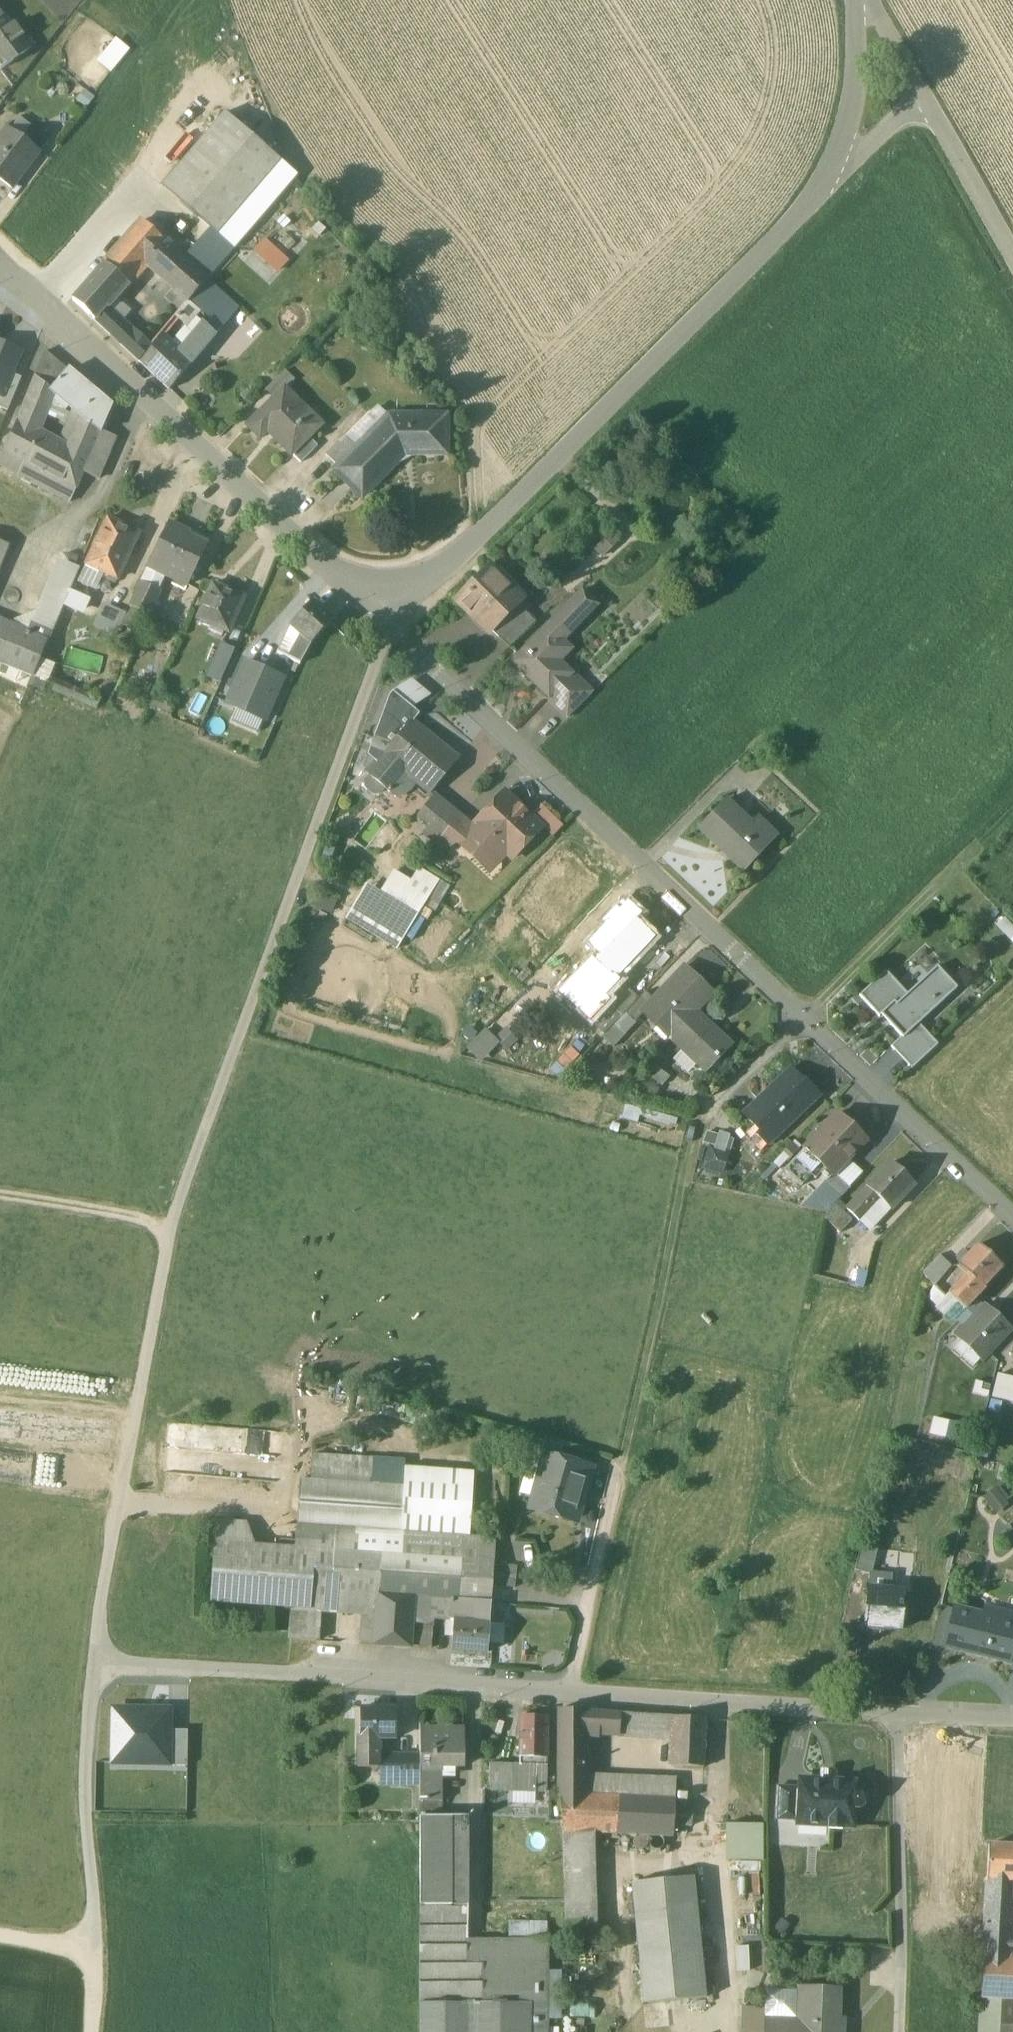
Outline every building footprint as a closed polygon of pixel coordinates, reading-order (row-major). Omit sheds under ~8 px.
[(9,64),(33,47),(15,22),(10,26),(0,12),(0,51),(9,64)] [(111,72),(130,48),(115,36),(96,61),(111,72)] [(224,114),(161,187),(210,229),(234,249),(297,176),(224,114)] [(7,129),(0,138),(0,180),(12,189),(39,153),(7,129)] [(143,221),(105,264),(127,283),(145,263),(144,263),(164,241),(143,221)] [(184,259),(189,264),(208,280),(234,249),(210,229),(184,259)] [(164,241),(144,263),(145,263),(161,277),(180,255),(164,241)] [(281,271),(291,257),(268,241),(258,256),(281,271)] [(180,255),(161,277),(171,286),(172,285),(189,264),(184,259),(180,255)] [(259,256),(251,263),(268,280),(276,273),(259,256)] [(105,264),(73,300),(110,335),(122,322),(106,307),(127,283),(105,264)] [(189,264),(172,285),(190,301),(208,280),(189,264)] [(208,280),(190,301),(222,329),(240,309),(208,280)] [(185,310),(178,318),(190,328),(197,320),(185,310)] [(197,320),(190,328),(196,333),(202,325),(197,320)] [(122,322),(110,335),(122,345),(133,331),(122,322)] [(196,333),(179,353),(191,364),(215,336),(213,335),(210,332),(206,328),(202,325),(196,333)] [(153,345),(135,329),(133,331),(122,345),(139,361),(153,345)] [(179,353),(162,337),(140,363),(170,390),(191,364),(179,353)] [(0,344),(0,395),(1,396),(10,374),(19,351),(0,344)] [(68,370),(45,351),(35,376),(51,390),(68,370)] [(51,390),(50,391),(54,394),(52,399),(65,411),(69,407),(75,412),(81,417),(100,433),(101,431),(112,407),(68,370),(51,390)] [(285,371),(266,390),(274,399),(285,388),(286,389),(295,381),(285,371)] [(8,411),(21,378),(10,374),(1,396),(0,395),(0,408),(8,411)] [(35,376),(0,462),(0,465),(19,474),(24,462),(38,433),(52,399),(54,394),(50,391),(51,390),(35,376)] [(274,399),(247,426),(260,439),(267,432),(291,456),(292,455),(309,438),(318,428),(295,405),(298,402),(286,389),(285,388),(274,399)] [(52,399),(38,433),(68,448),(70,443),(65,442),(70,427),(75,412),(69,407),(65,411),(52,399)] [(75,412),(70,427),(76,429),(81,417),(75,412)] [(100,433),(81,417),(70,443),(68,448),(65,453),(86,463),(100,433)] [(338,467),(335,471),(355,491),(375,471),(382,477),(397,462),(411,455),(446,455),(446,417),(389,417),(357,449),(338,467)] [(70,427),(65,442),(70,443),(76,429),(70,427)] [(117,438),(101,431),(100,433),(86,463),(84,471),(100,479),(117,438)] [(38,433),(24,462),(19,474),(18,476),(53,493),(53,494),(70,502),(84,471),(86,463),(65,453),(68,448),(38,433)] [(357,449),(344,437),(326,455),(338,467),(357,449)] [(309,438),(292,455),(301,463),(318,446),(309,438)] [(190,533),(170,522),(149,564),(188,586),(207,546),(188,536),(190,533)] [(120,530),(106,523),(86,564),(100,571),(118,579),(140,534),(123,526),(120,530)] [(595,546),(601,555),(616,544),(610,536),(595,546)] [(0,543),(0,567),(8,546),(0,543)] [(100,571),(86,565),(80,579),(82,584),(88,587),(93,585),(100,571)] [(0,621),(0,664),(33,677),(77,573),(61,566),(40,614),(36,612),(7,624),(0,621)] [(521,599),(490,567),(477,581),(477,586),(473,590),(467,590),(457,601),(473,617),(476,617),(476,616),(490,629),(488,632),(489,633),(491,631),(522,600),(521,599)] [(161,590),(143,580),(131,604),(150,614),(161,590)] [(244,597),(212,583),(196,619),(228,632),(244,597)] [(582,590),(547,626),(548,627),(562,640),(562,641),(597,605),(582,590)] [(522,600),(491,631),(500,639),(526,613),(532,607),(523,597),(521,599),(522,600)] [(105,601),(93,625),(118,637),(130,613),(105,601)] [(313,601),(290,626),(300,635),(311,645),(334,620),(313,601)] [(526,613),(500,639),(510,648),(535,623),(526,613)] [(270,671),(294,681),(300,664),(288,657),(300,635),(290,626),(270,671)] [(548,627),(513,662),(557,706),(580,682),(550,653),(562,640),(548,627)] [(300,635),(288,657),(300,664),(311,645),(300,635)] [(206,676),(220,683),(235,648),(220,642),(206,676)] [(283,680),(245,663),(227,704),(265,720),(283,680)] [(580,682),(557,706),(569,717),(592,694),(580,682)] [(368,753),(376,763),(412,722),(419,715),(390,688),(368,753)] [(412,722),(376,763),(367,774),(371,777),(364,786),(377,797),(384,788),(396,798),(419,783),(430,794),(458,759),(412,722)] [(472,827),(460,839),(462,840),(488,865),(502,850),(512,859),(523,848),(518,844),(527,835),(531,839),(542,828),(505,793),(472,827)] [(435,796),(419,816),(432,826),(448,806),(435,796)] [(752,824),(726,800),(699,829),(722,852),(724,850),(745,870),(771,843),(752,824)] [(448,806),(432,826),(443,835),(460,816),(448,806)] [(443,835),(436,842),(444,850),(462,840),(460,839),(472,827),(460,816),(443,835)] [(778,836),(758,817),(752,824),(771,843),(778,836)] [(419,870),(411,882),(395,873),(384,892),(400,902),(392,916),(409,927),(438,880),(419,870)] [(396,948),(409,927),(392,916),(400,902),(384,892),(366,881),(344,917),(396,948)] [(628,901),(620,910),(616,907),(603,921),(606,924),(588,943),(598,952),(564,987),(580,1003),(575,1008),(590,1022),(608,1003),(609,1001),(605,998),(621,982),(617,978),(655,938),(637,921),(642,915),(628,901)] [(1006,916),(998,923),(1012,942),(1012,925),(1006,916)] [(654,1000),(652,1001),(652,1002),(642,1013),(642,1014),(655,1026),(656,1025),(701,1069),(713,1056),(717,1060),(731,1046),(696,1012),(713,993),(685,967),(654,1000)] [(938,969),(881,1020),(900,1042),(919,1025),(957,991),(938,969)] [(885,974),(860,997),(881,1020),(906,998),(885,974)] [(639,999),(621,982),(605,998),(609,1001),(608,1003),(622,1016),(626,1013),(639,999)] [(639,999),(626,1013),(635,1021),(642,1014),(642,1013),(652,1002),(652,1001),(654,1000),(645,992),(639,999)] [(900,1042),(892,1048),(911,1070),(938,1046),(919,1025),(900,1042)] [(465,1047),(482,1061),(500,1041),(484,1026),(465,1047)] [(498,1042),(511,1047),(517,1033),(503,1029),(498,1042)] [(791,1070),(768,1091),(770,1093),(746,1116),(771,1141),(819,1095),(804,1081),(803,1082),(791,1070)] [(838,1113),(804,1150),(832,1176),(835,1174),(867,1139),(838,1113)] [(804,1150),(784,1171),(801,1187),(817,1170),(827,1180),(828,1181),(832,1176),(804,1150)] [(891,1163),(852,1203),(865,1215),(880,1199),(891,1209),(914,1184),(891,1163)] [(832,1176),(828,1181),(827,1180),(801,1207),(827,1212),(850,1188),(835,1174),(832,1176)] [(865,1215),(852,1203),(847,1209),(859,1221),(865,1215)] [(1002,1267),(978,1245),(967,1256),(962,1252),(957,1258),(961,1262),(958,1266),(973,1280),(983,1289),(984,1288),(1002,1267)] [(973,1280),(955,1299),(966,1310),(976,1299),(985,1289),(984,1288),(983,1289),(973,1280)] [(976,1299),(966,1310),(957,1319),(966,1329),(985,1308),(976,1299)] [(966,1329),(958,1338),(981,1360),(1010,1329),(986,1307),(985,1308),(966,1329)] [(1010,1378),(999,1375),(994,1396),(1005,1398),(1010,1378)] [(562,1446),(536,1439),(530,1459),(543,1462),(545,1455),(559,1459),(562,1446)] [(405,1460),(313,1455),(310,1480),(404,1483),(405,1466),(405,1460)] [(559,1459),(545,1455),(543,1462),(531,1504),(535,1510),(577,1522),(591,1468),(559,1459)] [(473,1470),(405,1466),(404,1483),(401,1532),(469,1536),(473,1470)] [(310,1480),(300,1480),(296,1525),(401,1532),(404,1483),(310,1480)] [(984,1496),(997,1513),(1012,1502),(999,1485),(984,1496)] [(401,1532),(296,1525),(295,1548),(294,1548),(294,1549),(315,1550),(334,1551),(332,1576),(379,1579),(378,1594),(377,1594),(376,1615),(375,1618),(373,1645),(410,1647),(412,1626),(433,1627),(433,1620),(449,1621),(451,1600),(475,1602),(476,1601),(491,1602),(496,1539),(469,1536),(401,1532)] [(294,1548),(214,1542),(210,1602),(293,1608),(310,1609),(315,1550),(294,1549),(294,1548)] [(861,1546),(856,1570),(871,1574),(877,1550),(861,1546)] [(334,1551),(315,1550),(310,1609),(320,1610),(376,1615),(377,1594),(378,1594),(379,1579),(332,1576),(334,1551)] [(904,1592),(868,1589),(864,1627),(901,1630),(904,1592)] [(475,1602),(451,1600),(449,1621),(454,1621),(454,1620),(474,1622),(475,1602)] [(474,1622),(454,1620),(454,1621),(451,1650),(487,1653),(490,1623),(489,1623),(491,1602),(476,1601),(475,1602),(474,1622)] [(954,1607),(944,1646),(1011,1663),(1012,1653),(1012,1622),(954,1607)] [(310,1609),(293,1608),(290,1639),(317,1640),(320,1610),(310,1609)] [(375,1618),(362,1617),(360,1643),(373,1645),(375,1618)] [(433,1627),(412,1626),(410,1647),(431,1648),(433,1627)] [(396,1708),(356,1708),(354,1743),(382,1745),(396,1745),(396,1708)] [(169,1709),(114,1709),(114,1763),(168,1764),(168,1730),(169,1709)] [(602,1712),(559,1709),(559,1749),(585,1749),(585,1730),(601,1731),(602,1712)] [(620,1713),(602,1712),(601,1731),(619,1732),(620,1713)] [(620,1713),(619,1732),(673,1735),(674,1717),(620,1713)] [(547,1717),(521,1715),(520,1757),(547,1758),(547,1717)] [(706,1719),(674,1717),(673,1735),(671,1766),(703,1768),(706,1719)] [(450,1730),(420,1729),(420,1744),(420,1750),(420,1756),(420,1766),(439,1766),(463,1766),(464,1737),(450,1737),(450,1730)] [(188,1730),(168,1730),(168,1764),(168,1766),(188,1766),(188,1730)] [(923,1741),(907,1741),(907,1758),(923,1759),(923,1741)] [(957,1742),(923,1741),(923,1759),(956,1760),(957,1742)] [(985,1743),(957,1742),(956,1760),(955,1793),(982,1795),(985,1743)] [(382,1745),(354,1743),(352,1773),(380,1775),(381,1755),(382,1755),(382,1745)] [(585,1749),(559,1749),(558,1779),(560,1797),(585,1796),(585,1773),(585,1749)] [(420,1756),(396,1755),(397,1784),(420,1784),(420,1766),(420,1756)] [(520,1764),(490,1763),(490,1789),(547,1791),(547,1758),(520,1757),(520,1764)] [(439,1766),(420,1766),(420,1784),(420,1798),(439,1797),(439,1766)] [(675,1777),(585,1773),(585,1796),(675,1800),(675,1777)] [(854,1784),(801,1781),(801,1789),(799,1821),(799,1823),(852,1826),(853,1807),(859,1808),(863,1804),(864,1798),(860,1794),(854,1794),(854,1784)] [(801,1789),(777,1787),(775,1819),(799,1821),(801,1789)] [(585,1796),(560,1797),(563,1830),(592,1831),(673,1835),(675,1800),(585,1796)] [(439,1797),(420,1798),(420,1817),(442,1817),(442,1798),(439,1797)] [(954,1807),(908,1804),(908,1830),(953,1832),(954,1807)] [(442,1817),(420,1817),(420,1907),(468,1906),(468,1817),(442,1817)] [(763,1825),(726,1824),(726,1861),(763,1861),(763,1825)] [(592,1831),(563,1830),(566,1940),(595,1939),(592,1831)] [(989,1845),(987,1879),(1009,1880),(1012,1880),(1012,1846),(989,1845)] [(694,1877),(632,1883),(644,2004),(706,1998),(694,1877)] [(987,1879),(985,1930),(1012,1932),(1012,1923),(1012,1901),(1009,1901),(1009,1880),(987,1879)] [(484,2004),(484,1961),(468,1961),(468,1939),(468,1906),(420,1907),(419,2031),(530,2031),(531,2004),(530,2003),(484,2004)] [(966,1916),(916,1914),(915,1936),(965,1938),(966,1916)] [(511,1932),(547,1933),(548,1920),(511,1919),(511,1932)] [(985,1930),(981,1997),(1010,1998),(1012,1999),(1012,1960),(1011,1960),(1012,1932),(985,1930)] [(548,1939),(468,1939),(468,1961),(484,1961),(484,2004),(530,2003),(531,2004),(547,2004),(548,1939)] [(765,2019),(765,2031),(843,2031),(843,2030),(834,2029),(836,2018),(839,2018),(839,1990),(800,1988),(799,2020),(765,2019)] [(981,1997),(980,2031),(1008,2031),(1010,1998),(981,1997)] [(531,2004),(530,2031),(547,2031),(547,2004),(531,2004)] [(742,2007),(741,2031),(765,2031),(765,2019),(765,2008),(742,2007)]
